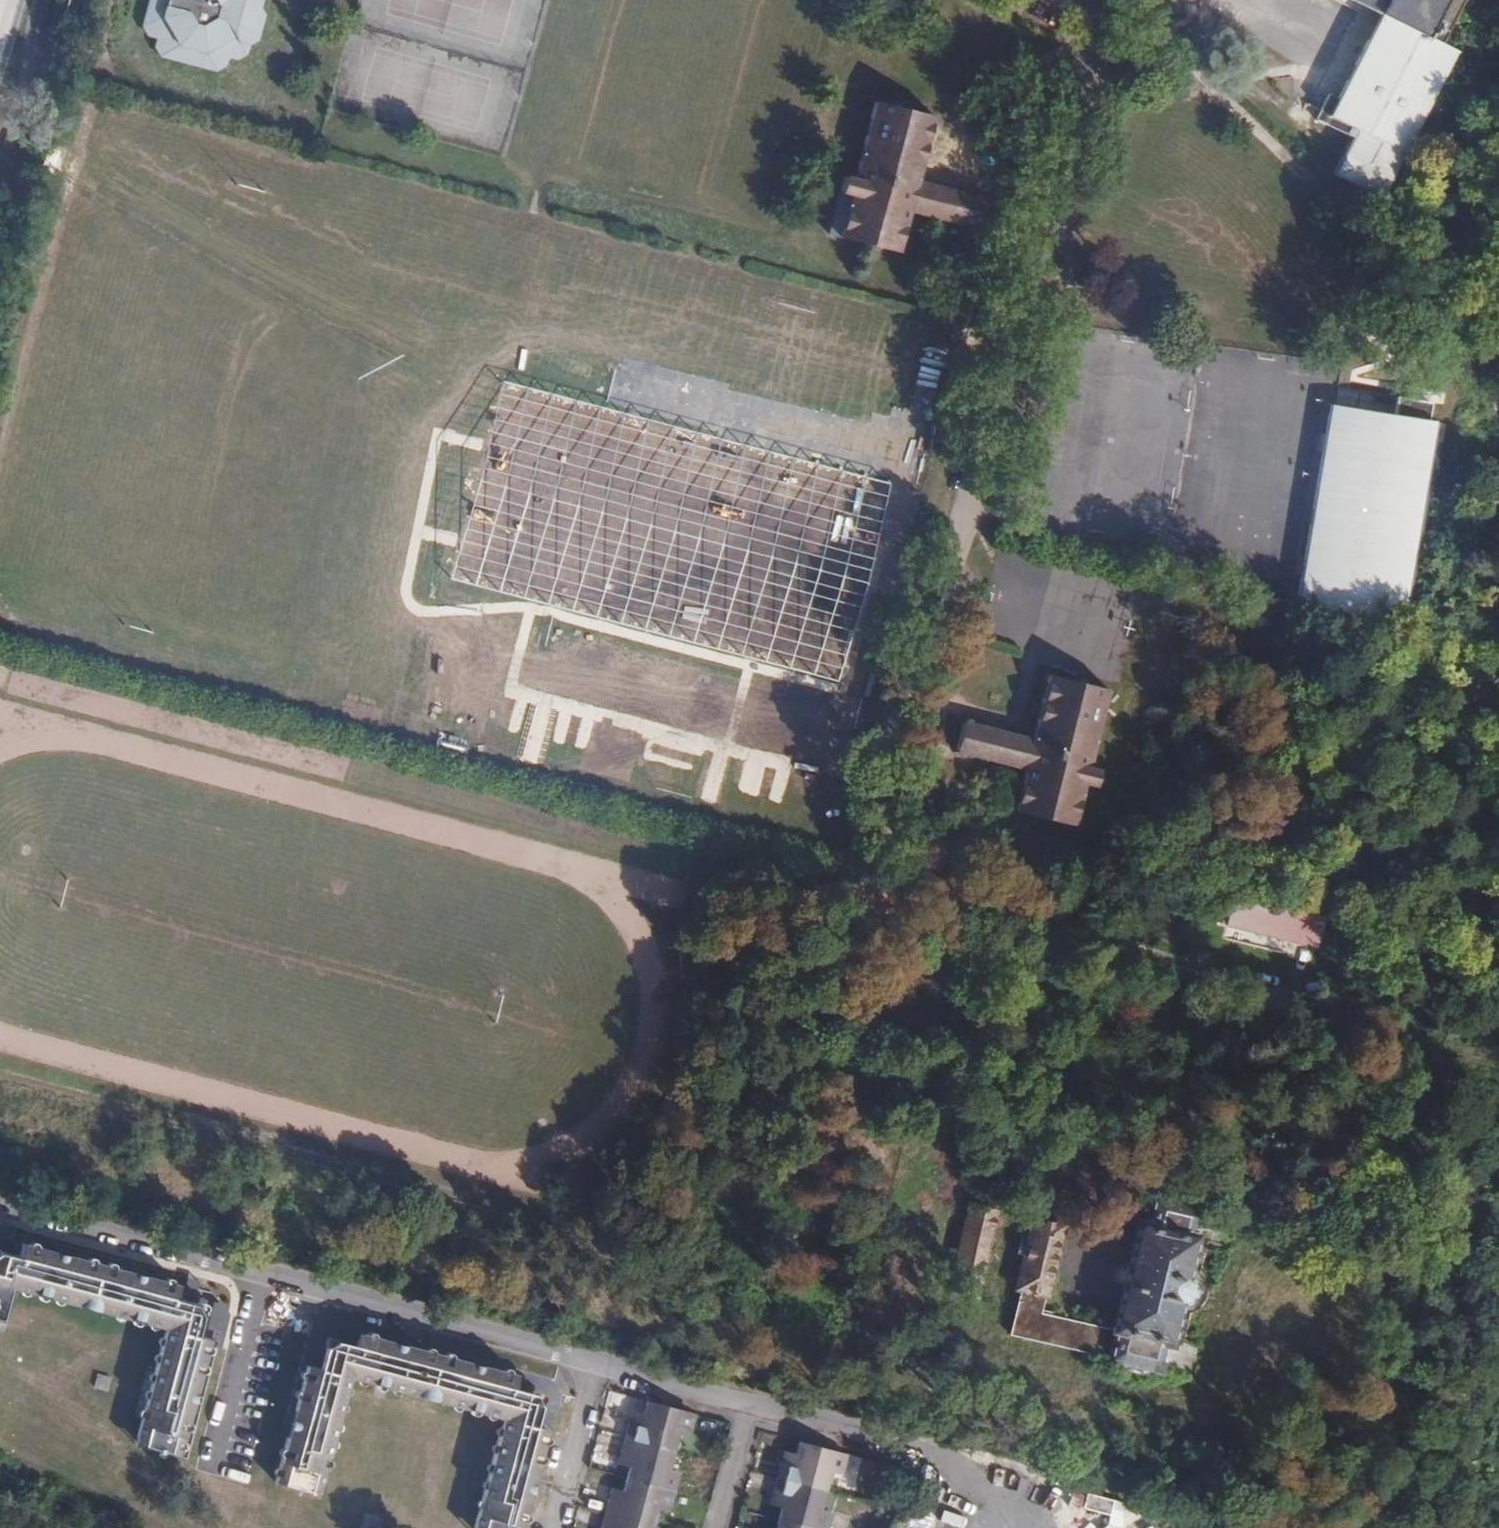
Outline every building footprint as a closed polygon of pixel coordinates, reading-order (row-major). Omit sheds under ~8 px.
[(157,57),(212,71),(221,69),(224,57),(234,59),(244,54),(245,43),(252,40),(259,15),(255,9),(257,0),(147,0),(139,26),(145,36),(154,39),(152,48),(157,57)] [(1388,5),(1333,116),(1360,130),(1339,178),(1388,202),(1463,42),(1447,34),(1464,0),(1390,0),(1388,5)] [(918,189),(935,123),(875,107),(855,185),(844,182),(840,199),(851,202),(840,243),(900,258),(910,219),(980,237),(987,206),(918,189)] [(1401,403),(1335,393),(1306,576),(1304,587),(1409,604),(1429,480),(1440,481),(1450,411),(1434,408),(1436,390),(1404,384),(1401,403)] [(1107,685),(1047,670),(1031,737),(962,720),(954,750),(1024,767),(1014,806),(1074,821),(1084,780),(1095,783),(1100,765),(1088,763),(1092,748),(1107,685)] [(1320,918),(1230,898),(1221,939),(1310,960),(1320,918)] [(705,957),(680,959),(682,988),(708,986),(705,957)] [(1161,1234),(1151,1232),(1127,1333),(1055,1315),(1076,1231),(1051,1225),(1024,1340),(1132,1366),(1138,1377),(1151,1379),(1163,1373),(1171,1374),(1176,1351),(1182,1353),(1191,1317),(1201,1311),(1205,1294),(1199,1286),(1209,1246),(1204,1244),(1210,1217),(1167,1206),(1161,1234)] [(985,1209),(958,1318),(985,1324),(1012,1215),(985,1209)] [(208,1341),(216,1310),(182,1300),(186,1288),(80,1260),(79,1264),(20,1248),(16,1264),(0,1260),(0,1338),(9,1297),(160,1337),(132,1453),(181,1465),(218,1344),(208,1341)] [(271,1481),(314,1493),(347,1377),(498,1417),(468,1527),(516,1527),(543,1429),(530,1425),(537,1405),(527,1391),(508,1386),(510,1374),(357,1334),(354,1345),(332,1340),(319,1346),(314,1368),(303,1364),(271,1481)] [(106,1379),(92,1375),(89,1387),(104,1391),(106,1379)] [(642,1400),(640,1413),(629,1411),(613,1465),(626,1469),(620,1491),(608,1487),(598,1527),(650,1527),(655,1508),(663,1511),(670,1505),(671,1498),(668,1491),(675,1485),(676,1476),(665,1467),(674,1432),(684,1434),(689,1429),(691,1420),(687,1413),(642,1400)] [(677,1434),(673,1468),(682,1469),(686,1435),(677,1434)] [(781,1448),(767,1503),(779,1506),(774,1527),(827,1527),(829,1521),(825,1511),(819,1509),(828,1473),(836,1475),(837,1469),(843,1469),(844,1461),(841,1452),(797,1441),(795,1452),(781,1448)] [(1073,1489),(1066,1518),(1104,1527),(1115,1527),(1121,1501),(1073,1489)]
